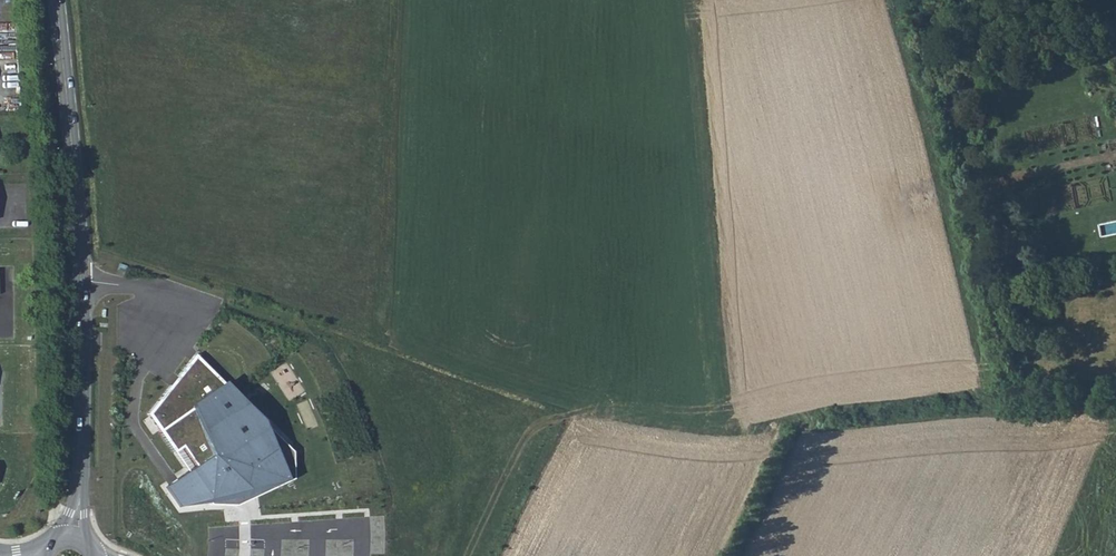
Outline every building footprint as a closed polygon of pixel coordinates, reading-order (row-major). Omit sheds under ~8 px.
[(202,379),(188,367),(144,414),(180,468),(158,484),(178,506),(233,503),(290,479),(286,446),(210,373),(202,379)]
